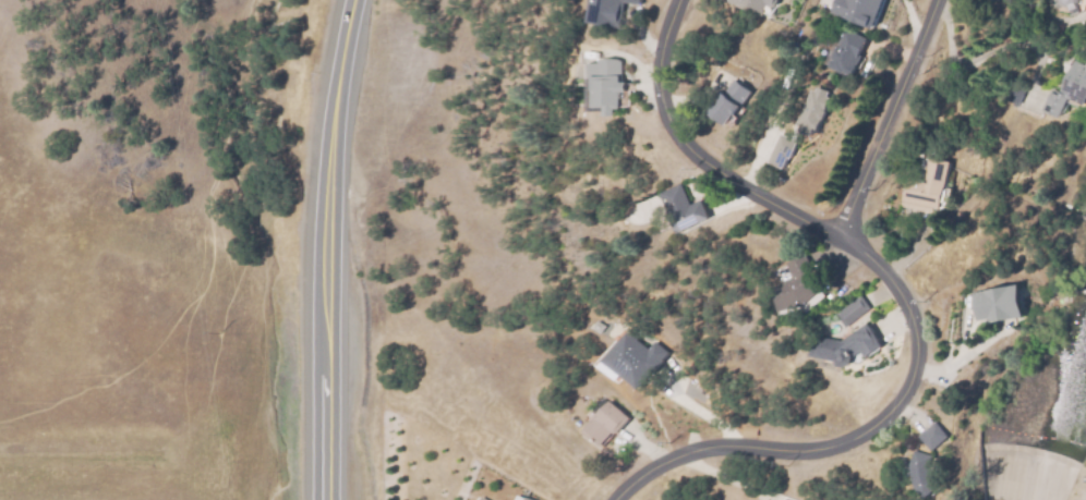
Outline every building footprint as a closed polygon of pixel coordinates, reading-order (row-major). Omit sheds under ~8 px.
[(583,25),(587,0),(637,0),(637,5),(619,3),(615,29),(583,25)] [(750,13),(752,10),(760,13),(764,4),(771,8),(774,0),(721,0),(750,13)] [(828,13),(833,0),(883,0),(870,32),(828,13)] [(1045,4),(1045,0),(1077,0),(1076,3),(1079,10),(1067,14),(1064,7),(1045,4)] [(837,27),(865,40),(846,80),(819,68),(837,27)] [(1084,58),(1085,59),(1085,103),(1084,108),(1064,99),(1057,118),(1039,110),(1049,87),(1058,92),(1071,60),(1081,64),(1084,58)] [(593,61),(616,61),(616,84),(620,84),(620,96),(615,96),(615,113),(608,113),(608,120),(596,120),(596,112),(584,112),(584,65),(593,65),(593,61)] [(1015,105),(1027,81),(1009,72),(997,96),(1015,105)] [(710,87),(693,107),(723,129),(748,96),(731,82),(721,95),(710,87)] [(808,84),(829,92),(811,139),(791,133),(808,84)] [(776,135),(795,142),(784,171),(765,164),(776,135)] [(924,157),(945,160),(938,211),(895,205),(901,168),(921,171),(924,157)] [(672,231),(707,215),(698,196),(687,202),(677,181),(654,192),(672,231)] [(783,260),(803,252),(820,292),(779,310),(768,285),(789,276),(783,260)] [(968,291),(974,319),(985,317),(986,322),(1022,315),(1015,282),(968,291)] [(833,313),(859,293),(868,306),(842,325),(833,313)] [(838,337),(864,321),(881,344),(843,365),(805,354),(812,333),(838,337)] [(600,358),(638,387),(665,350),(651,339),(644,347),(622,330),(600,358)] [(605,398),(628,416),(603,447),(580,428),(605,398)] [(916,434),(932,419),(944,435),(928,448),(916,434)] [(912,447),(925,451),(921,460),(925,478),(931,483),(924,493),(913,486),(906,462),(912,447)]
